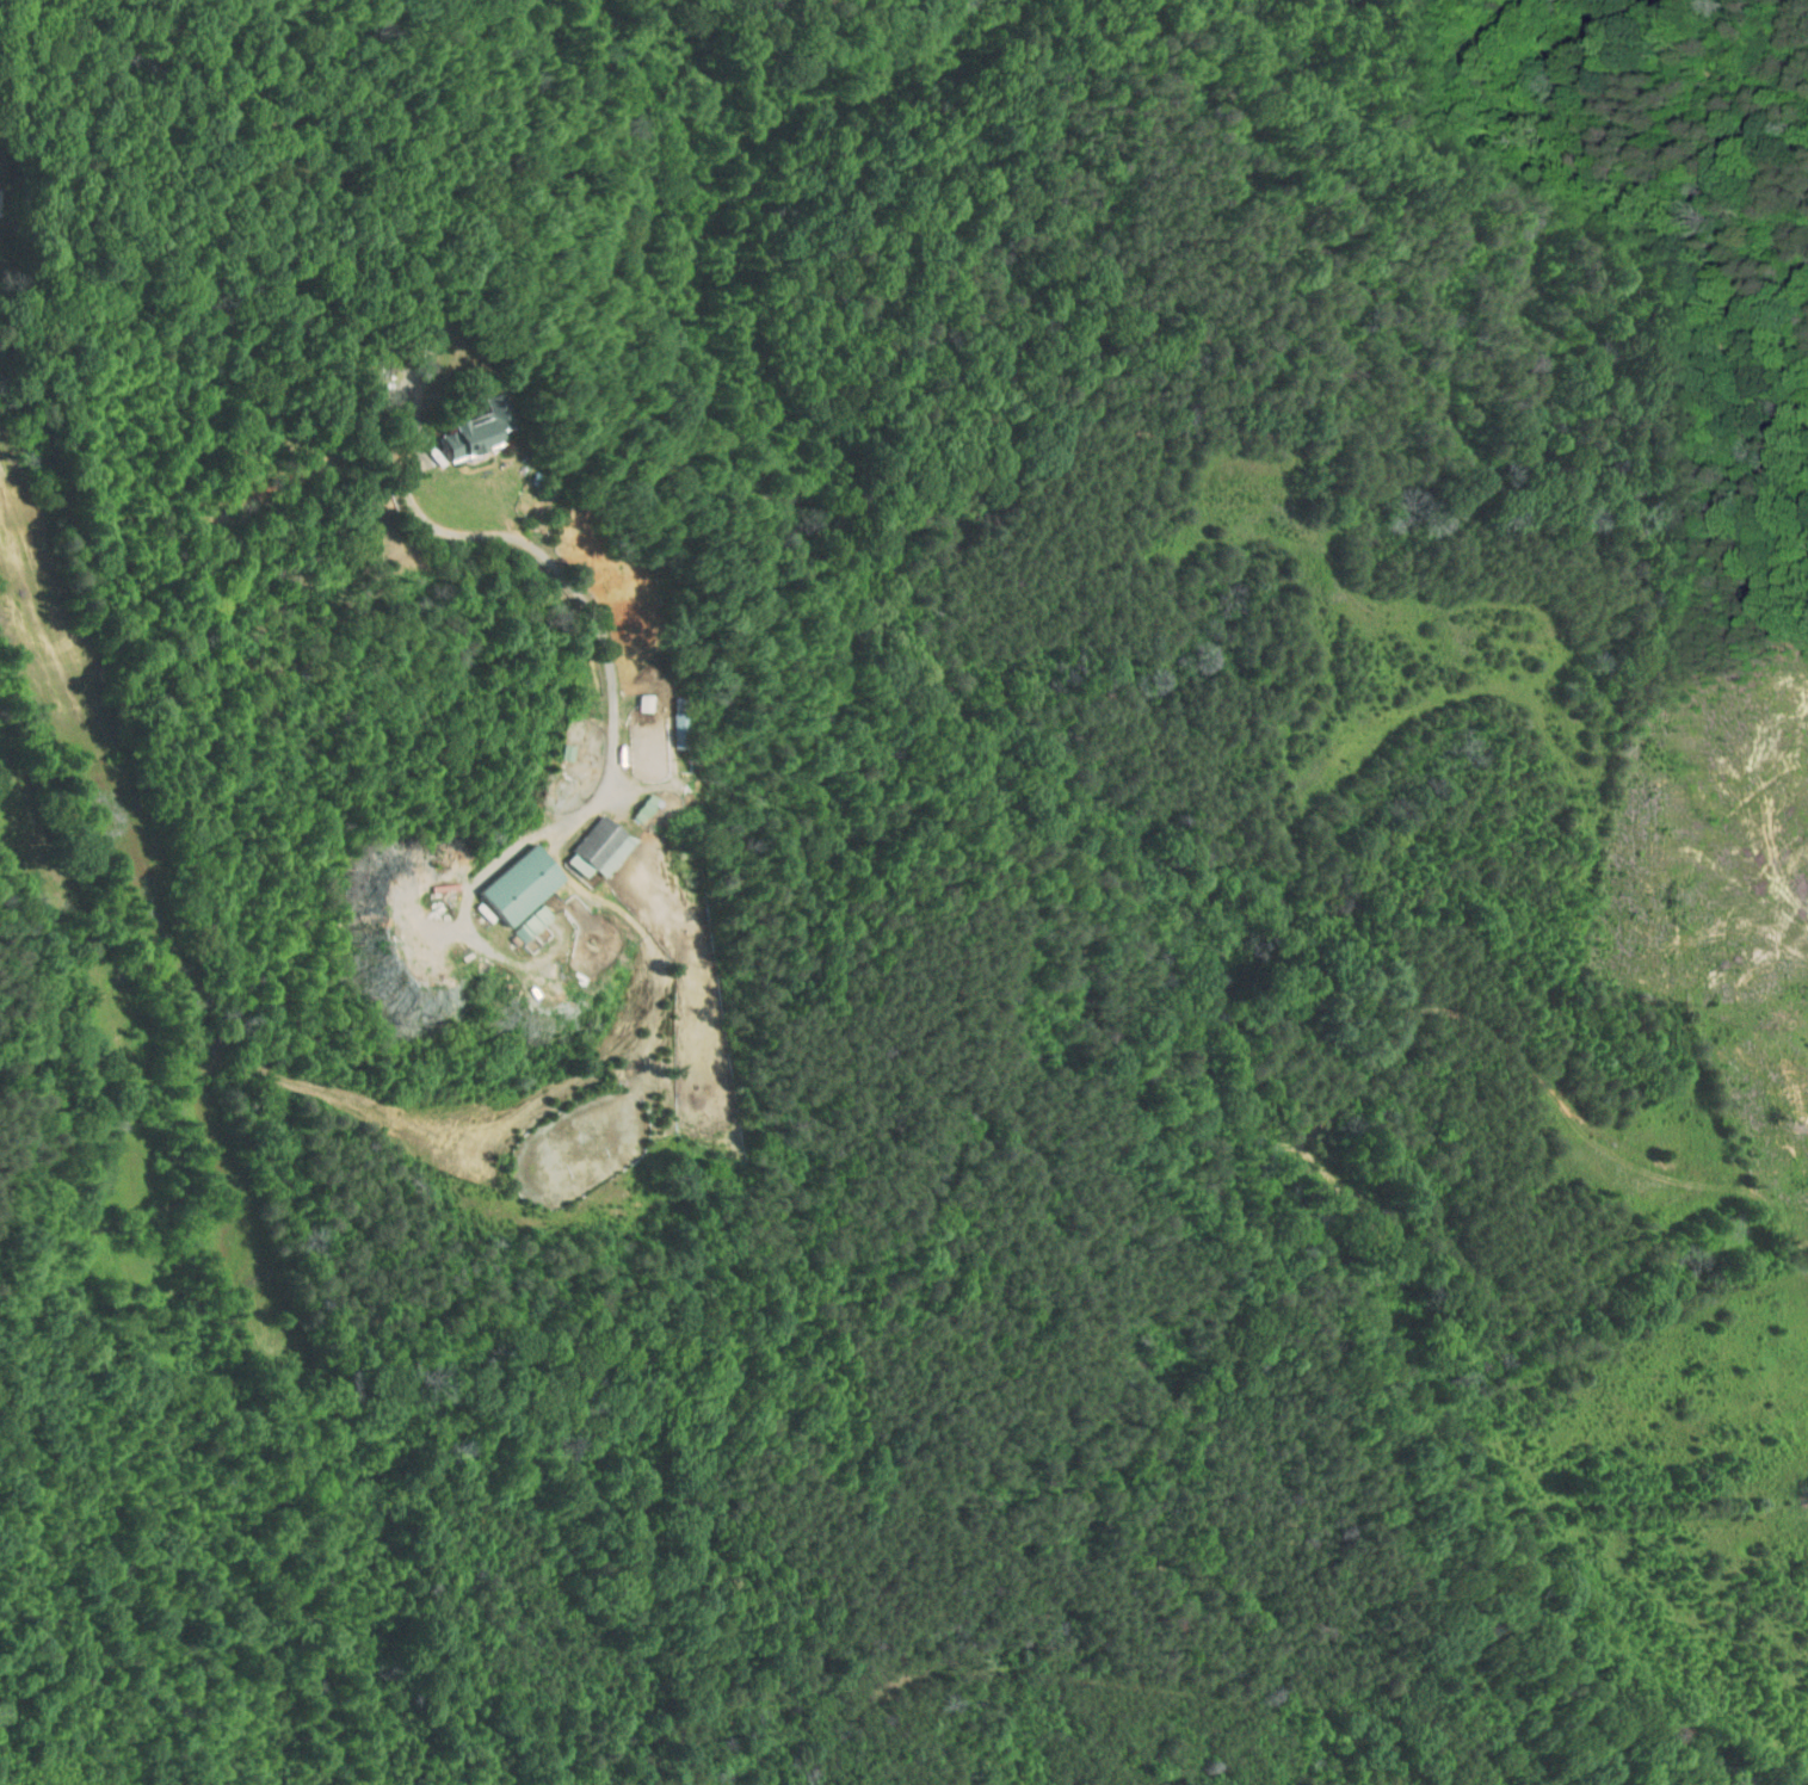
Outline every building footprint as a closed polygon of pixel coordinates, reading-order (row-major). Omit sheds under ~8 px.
[(439,453),(495,435),(490,421),(505,416),(495,384),(475,390),(480,404),(456,412),(455,410),(442,414),(445,422),(431,427),(439,453)] [(622,809),(633,817),(649,793),(638,786),(622,809)] [(552,858),(573,874),(583,862),(593,870),(623,833),(591,808),(552,858)] [(466,884),(495,920),(554,872),(525,836),(466,884)] [(529,917),(540,910),(533,899),(498,921),(512,943),(537,928),(529,917)]
